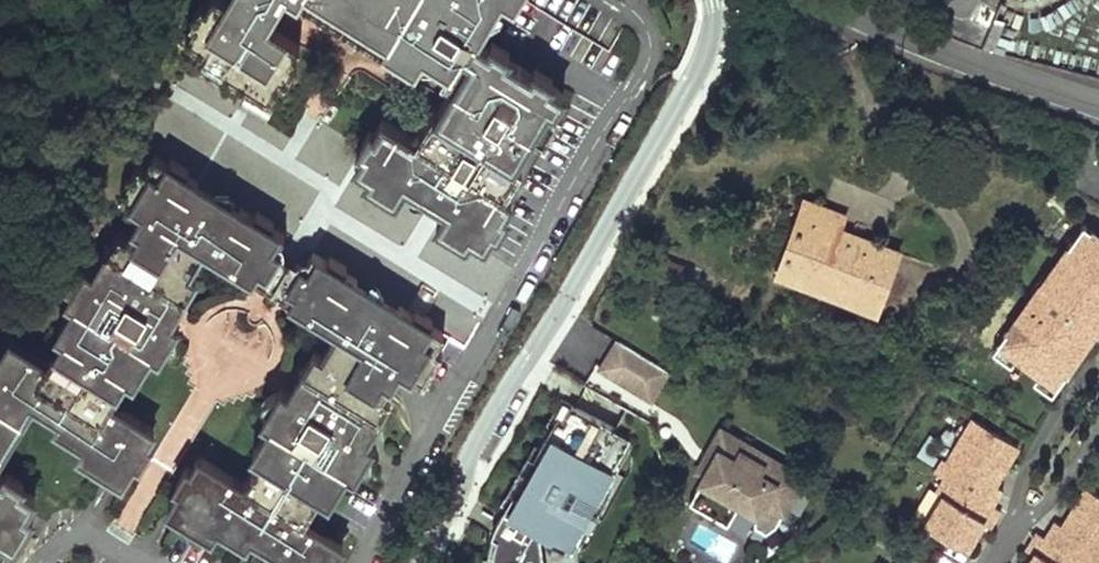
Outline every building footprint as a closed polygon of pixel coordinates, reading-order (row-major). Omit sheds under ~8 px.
[(206,5),(202,3),(190,21),(195,25),(188,36),(201,45),(196,52),(269,97),(283,75),(287,78),(298,60),(294,57),(301,46),(266,24),(281,0),(209,0),(206,5)] [(415,67),(424,53),(451,71),(446,80),(455,85),(437,113),(433,110),(414,140),(383,120),(375,133),(369,129),(358,148),(363,151),(354,163),(370,173),(365,181),(395,199),(405,183),(432,200),(439,189),(452,197),(435,223),(465,242),(469,235),(483,244),(492,230),(496,232),(507,215),(503,213),(512,198),(504,193),(522,164),(514,159),(531,132),(542,139),(561,110),(555,106),(564,92),(550,83),(553,78),(535,67),(532,72),(507,56),(510,51),(492,40),(488,45),(477,38),(501,0),(310,0),(415,67)] [(265,281),(282,254),(273,249),(283,232),(240,205),(234,215),(193,190),(199,180),(155,153),(147,167),(138,162),(119,192),(145,208),(128,235),(119,230),(93,273),(86,268),(68,298),(75,302),(57,330),(65,335),(48,362),(12,340),(4,354),(0,352),(0,457),(35,400),(62,416),(58,423),(85,440),(80,449),(125,476),(136,458),(140,460),(151,441),(147,439),(154,426),(115,402),(132,375),(137,378),(154,350),(160,354),(179,323),(173,319),(198,278),(190,274),(207,245),(265,281)] [(848,218),(806,202),(777,278),(878,316),(902,253),(843,230),(848,218)] [(1075,224),(985,348),(1003,362),(1006,358),(1028,374),(1025,378),(1043,391),(1098,314),(1098,241),(1075,224)] [(278,290),(339,327),(322,355),(315,351),(290,391),(282,387),(263,417),(271,421),(254,449),(261,454),(244,482),(200,455),(192,467),(188,464),(176,482),(181,485),(168,506),(211,533),(218,523),(247,541),(252,533),(280,551),(272,562),(336,562),(340,558),(335,555),(342,543),(306,520),(323,493),(329,497),(348,467),(353,471),(371,442),(366,438),(391,397),(384,392),(401,364),(423,378),(442,348),(434,344),(442,331),(398,304),(392,313),(350,287),(356,277),(313,251),(303,268),(295,263),(278,290)] [(671,373),(616,341),(598,371),(653,404),(671,373)] [(560,410),(550,426),(546,423),(487,523),(480,538),(480,543),(483,544),(481,555),(480,562),(534,562),(531,540),(534,536),(563,554),(623,447),(560,410)] [(1008,446),(964,418),(939,460),(934,457),(926,470),(937,477),(984,506),(994,489),(985,484),(1008,446)] [(781,518),(803,481),(721,432),(707,454),(714,459),(700,482),(757,516),(763,507),(781,518)] [(4,534),(17,542),(35,514),(26,508),(35,493),(23,486),(26,481),(9,470),(6,475),(0,472),(0,540),(4,534)] [(984,506),(937,477),(928,491),(935,495),(916,526),(957,550),(973,523),(981,528),(992,511),(984,506)] [(1098,562),(1098,556),(1097,555),(1098,552),(1098,501),(1077,488),(1054,526),(1045,521),(1035,537),(1079,562),(1098,562)] [(1035,537),(1027,532),(1016,550),(1025,555),(1020,562),(1079,562),(1035,537)]
